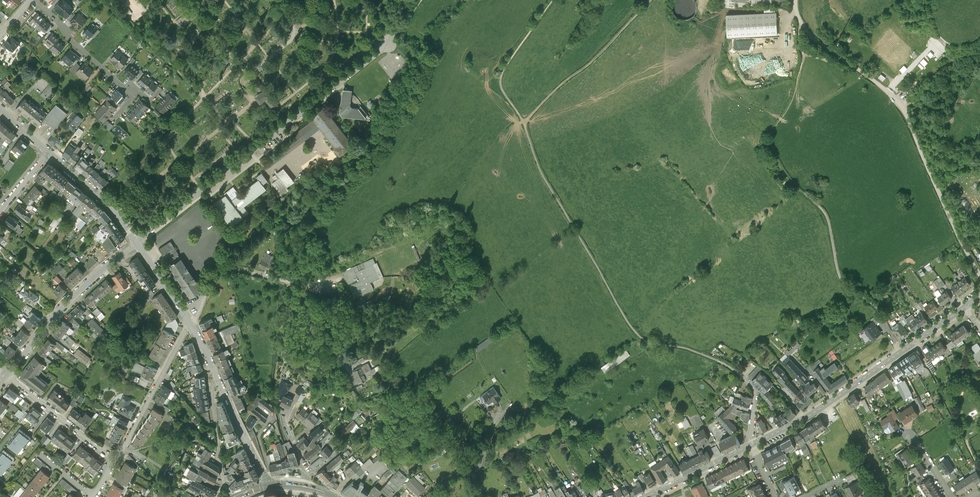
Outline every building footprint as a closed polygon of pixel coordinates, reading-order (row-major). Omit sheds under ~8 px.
[(74,9),(64,0),(61,0),(58,3),(54,7),(62,15),(62,16),(64,17),(65,17),(66,18),(70,13),(74,9)] [(190,18),(186,12),(176,20),(180,26),(190,18)] [(776,12),(726,14),(727,37),(777,35),(776,12)] [(36,28),(44,19),(37,13),(33,18),(29,22),(36,28)] [(74,13),(72,15),(68,20),(70,22),(76,15),(74,13)] [(78,13),(76,15),(70,22),(78,29),(82,25),(83,25),(84,24),(84,23),(86,20),(78,13)] [(44,30),(45,30),(50,25),(44,19),(36,28),(40,31),(41,29),(42,29),(44,30)] [(92,23),(83,33),(83,35),(84,36),(85,36),(89,39),(91,35),(98,29),(99,27),(96,25),(94,26),(92,23)] [(100,31),(98,29),(91,35),(94,38),(100,31)] [(10,35),(12,37),(12,36),(17,41),(19,39),(12,33),(10,35)] [(59,39),(52,33),(47,38),(45,41),(51,47),(58,40),(59,39)] [(12,36),(12,37),(9,39),(9,38),(6,41),(7,42),(5,44),(5,45),(8,47),(12,51),(19,43),(17,41),(12,36)] [(61,43),(58,40),(51,47),(50,49),(57,54),(65,45),(62,42),(61,43)] [(65,55),(60,60),(61,61),(63,59),(69,65),(71,63),(74,65),(76,63),(80,58),(70,50),(67,53),(66,53),(65,54),(65,55)] [(407,64),(396,50),(379,63),(390,77),(407,64)] [(114,63),(115,64),(123,55),(118,51),(115,54),(111,58),(111,59),(114,62),(114,63)] [(743,65),(743,70),(754,70),(754,62),(769,63),(770,53),(744,52),(744,65),(743,65)] [(128,59),(123,55),(115,64),(116,65),(116,64),(120,68),(124,63),(128,59)] [(80,67),(76,63),(74,65),(69,69),(74,74),(77,72),(81,67),(80,67)] [(85,63),(81,67),(77,72),(84,79),(85,78),(86,78),(87,77),(87,76),(92,70),(85,63)] [(131,64),(124,72),(132,79),(135,75),(139,71),(139,70),(132,64),(131,64)] [(141,69),(139,70),(139,71),(135,75),(137,78),(143,72),(143,71),(141,69)] [(145,74),(143,72),(137,78),(136,79),(139,81),(145,74)] [(157,85),(145,74),(139,81),(137,82),(142,86),(142,87),(142,88),(142,89),(143,90),(144,90),(145,89),(150,93),(151,92),(157,85)] [(278,105),(257,78),(251,83),(259,93),(255,96),(260,103),(265,99),(273,109),(278,105)] [(8,93),(12,89),(9,86),(11,84),(8,81),(3,85),(0,88),(0,97),(2,99),(8,93)] [(40,95),(45,99),(57,85),(52,81),(40,95)] [(160,87),(157,85),(151,92),(153,94),(154,93),(160,87)] [(160,87),(154,93),(156,96),(163,89),(160,87)] [(120,103),(125,99),(122,96),(123,95),(117,90),(111,95),(112,96),(119,102),(120,103)] [(365,120),(365,118),(368,121),(370,120),(368,117),(368,116),(360,107),(358,109),(352,108),(350,106),(351,98),(351,93),(352,91),(343,90),(343,91),(342,91),(339,114),(341,117),(365,120)] [(156,106),(164,113),(178,98),(170,91),(167,94),(166,94),(165,95),(165,97),(156,106)] [(14,100),(8,93),(2,99),(9,106),(14,100)] [(105,98),(107,100),(113,105),(115,103),(110,98),(107,96),(105,98)] [(119,102),(112,96),(110,98),(115,103),(117,104),(119,102)] [(25,98),(16,108),(37,126),(42,121),(43,120),(46,116),(25,98)] [(107,100),(101,107),(110,115),(116,108),(113,105),(107,100)] [(138,103),(136,105),(144,113),(149,108),(145,104),(140,100),(138,102),(138,103)] [(376,104),(373,102),(370,101),(367,103),(367,107),(369,110),(372,110),(375,108),(376,104)] [(56,104),(46,116),(43,120),(54,129),(67,113),(56,104)] [(140,118),(144,113),(136,105),(134,107),(133,107),(131,110),(140,118)] [(104,122),(110,115),(101,107),(95,114),(104,122)] [(313,120),(294,134),(298,139),(264,166),(267,170),(320,129),(335,147),(333,148),(339,156),(353,145),(324,107),(311,117),(313,120)] [(161,115),(155,109),(153,111),(159,117),(161,115)] [(135,123),(140,118),(131,110),(129,112),(126,115),(127,115),(131,119),(135,123)] [(82,119),(75,113),(66,124),(69,127),(73,130),(76,126),(78,123),(82,119)] [(4,137),(10,131),(0,120),(0,134),(2,136),(4,137)] [(113,126),(108,120),(103,125),(109,130),(113,126)] [(115,127),(113,130),(117,134),(117,135),(119,137),(119,136),(121,137),(123,135),(123,136),(127,132),(118,125),(116,127),(115,127)] [(83,131),(79,128),(74,133),(79,137),(83,131)] [(16,135),(10,131),(4,137),(9,142),(16,135)] [(53,135),(48,141),(53,145),(57,141),(59,139),(53,135)] [(0,140),(3,143),(0,148),(0,155),(1,155),(9,142),(4,137),(2,136),(0,140)] [(28,146),(20,139),(12,149),(20,156),(28,146)] [(91,141),(90,143),(85,151),(75,165),(82,172),(88,164),(89,164),(84,160),(95,144),(91,141)] [(76,148),(70,143),(62,154),(67,158),(68,159),(76,148)] [(68,159),(74,164),(80,156),(76,153),(81,147),(78,145),(76,148),(68,159)] [(9,171),(14,164),(9,160),(4,167),(9,171)] [(101,160),(94,169),(97,171),(104,162),(101,160)] [(90,166),(88,164),(82,172),(88,177),(94,169),(90,166)] [(47,178),(51,181),(58,172),(51,166),(47,170),(45,168),(36,179),(42,184),(47,178)] [(111,167),(108,171),(110,173),(114,176),(118,173),(111,167)] [(97,171),(94,169),(88,177),(93,182),(100,174),(97,171)] [(283,169),(273,177),(276,181),(273,183),(279,191),(275,194),(278,198),(282,195),(282,196),(288,191),(286,188),(293,182),(283,169)] [(68,180),(58,172),(51,181),(54,184),(55,183),(62,188),(68,180)] [(256,177),(258,180),(262,185),(268,181),(262,173),(256,177)] [(102,176),(100,174),(93,182),(103,191),(110,183),(107,181),(102,176)] [(75,186),(68,180),(62,188),(59,192),(62,195),(62,194),(63,192),(63,191),(67,195),(68,196),(75,186)] [(266,189),(262,185),(258,180),(239,195),(236,190),(233,187),(224,194),(225,195),(214,204),(231,227),(243,218),(248,213),(243,207),(266,189)] [(68,196),(78,205),(86,195),(75,186),(68,196)] [(34,187),(29,193),(36,198),(39,194),(40,194),(41,192),(34,187)] [(41,192),(40,194),(39,194),(36,198),(38,201),(43,195),(46,198),(49,194),(43,190),(41,192)] [(31,204),(36,198),(29,193),(24,199),(29,204),(31,204)] [(95,203),(86,195),(78,205),(72,212),(74,213),(79,217),(85,208),(89,211),(95,203)] [(969,216),(975,213),(967,196),(961,199),(969,216)] [(84,226),(88,221),(100,207),(95,203),(89,211),(76,226),(80,230),(81,229),(84,226)] [(20,204),(14,210),(24,219),(26,216),(23,214),(26,210),(25,209),(26,208),(22,205),(22,206),(20,204)] [(38,209),(31,204),(29,204),(27,206),(32,210),(35,213),(38,209)] [(97,219),(98,217),(104,210),(100,207),(88,221),(90,223),(94,219),(92,218),(94,216),(97,219)] [(74,213),(69,220),(70,221),(76,226),(89,211),(85,208),(79,217),(74,213)] [(103,223),(105,225),(111,219),(104,210),(98,217),(103,223)] [(52,232),(60,220),(65,224),(69,220),(59,211),(50,225),(53,227),(50,231),(52,232)] [(18,223),(15,220),(15,219),(13,217),(12,218),(10,216),(5,222),(13,229),(18,224),(18,223)] [(105,225),(111,234),(118,229),(111,219),(105,225)] [(20,226),(18,224),(13,229),(19,234),(23,230),(20,227),(20,226)] [(100,242),(102,244),(108,237),(111,234),(105,225),(100,228),(99,229),(94,234),(95,235),(101,240),(100,242)] [(124,239),(118,229),(111,234),(117,243),(124,239)] [(116,248),(108,237),(102,244),(108,253),(116,248)] [(159,249),(170,266),(181,259),(170,242),(159,249)] [(259,265),(265,269),(266,267),(268,268),(271,262),(269,261),(272,256),(266,252),(259,265)] [(89,261),(84,265),(88,270),(97,262),(93,257),(94,256),(93,255),(88,261),(89,261)] [(148,274),(137,258),(129,263),(140,280),(148,274)] [(186,267),(181,259),(170,266),(175,274),(175,275),(176,276),(176,277),(177,277),(182,285),(183,287),(184,288),(190,296),(201,289),(195,281),(196,280),(194,277),(193,278),(188,270),(189,269),(187,267),(186,267)] [(358,282),(349,286),(354,299),(367,293),(373,291),(370,283),(383,277),(376,263),(375,264),(373,259),(357,266),(343,272),(348,284),(357,280),(358,282)] [(60,264),(52,271),(56,275),(64,268),(60,264)] [(84,274),(78,267),(64,279),(70,286),(84,274)] [(113,276),(118,284),(121,288),(127,284),(128,283),(124,279),(120,272),(113,276)] [(140,280),(144,285),(152,280),(148,274),(140,280)] [(54,279),(60,284),(61,284),(63,282),(57,275),(54,279)] [(939,288),(945,284),(940,276),(934,281),(932,283),(935,287),(938,286),(939,288)] [(965,276),(958,281),(963,288),(970,283),(965,276)] [(956,293),(963,288),(958,281),(956,279),(952,281),(954,284),(951,286),(956,293)] [(97,302),(96,300),(106,292),(107,293),(113,288),(113,287),(110,284),(107,280),(102,284),(102,285),(99,287),(99,286),(92,293),(92,294),(89,296),(84,300),(88,304),(88,303),(92,307),(97,302)] [(152,280),(144,285),(147,291),(150,289),(156,285),(152,280)] [(60,284),(54,290),(61,296),(66,290),(61,284),(60,284)] [(122,289),(121,288),(118,284),(113,287),(113,288),(117,293),(122,289)] [(29,290),(24,286),(19,292),(18,294),(16,296),(21,299),(23,298),(32,305),(34,303),(35,303),(37,300),(36,299),(38,297),(29,289),(29,290)] [(934,292),(937,295),(941,301),(943,303),(951,297),(946,290),(943,292),(941,288),(939,290),(938,289),(937,289),(935,291),(934,292)] [(150,289),(147,291),(145,292),(148,297),(153,294),(150,289)] [(161,293),(152,299),(168,322),(168,323),(175,318),(177,317),(161,293)] [(938,307),(933,300),(925,306),(927,309),(927,310),(930,313),(938,307)] [(79,305),(73,311),(83,321),(84,317),(82,315),(85,311),(79,305)] [(94,310),(100,320),(105,316),(99,307),(94,310)] [(147,327),(135,310),(130,314),(142,331),(147,327)] [(78,325),(83,321),(73,311),(67,316),(73,323),(74,322),(76,323),(78,325)] [(32,317),(30,319),(37,325),(41,320),(38,317),(37,317),(31,312),(29,315),(32,317)] [(918,315),(915,317),(921,325),(927,320),(922,312),(918,315)] [(914,329),(921,325),(915,317),(912,313),(906,318),(908,321),(914,329)] [(899,316),(902,319),(905,323),(908,321),(906,318),(903,314),(899,316)] [(875,324),(879,320),(875,315),(871,318),(873,321),(875,324)] [(14,324),(20,329),(25,323),(21,320),(19,318),(14,324)] [(104,330),(92,318),(86,324),(95,333),(98,336),(104,330)] [(168,322),(164,330),(173,335),(177,328),(178,326),(178,325),(178,324),(178,323),(175,318),(168,323),(168,322)] [(199,323),(202,330),(211,326),(209,321),(212,320),(211,318),(199,323)] [(33,330),(37,325),(30,319),(28,321),(27,320),(25,323),(29,327),(33,330)] [(63,321),(58,328),(65,333),(67,330),(68,331),(71,334),(74,331),(74,330),(72,328),(63,321)] [(861,330),(865,335),(877,326),(875,324),(873,321),(861,330)] [(240,329),(239,322),(215,333),(217,339),(220,338),(222,337),(226,346),(234,342),(233,339),(231,335),(230,333),(240,329)] [(893,327),(894,328),(892,329),(899,339),(908,333),(903,326),(902,325),(901,324),(900,325),(898,322),(897,322),(893,325),(893,327)] [(964,324),(955,330),(961,338),(969,332),(964,324)] [(213,325),(211,326),(202,330),(206,338),(215,333),(213,330),(217,328),(216,326),(214,327),(213,325)] [(881,332),(877,326),(865,335),(869,341),(875,336),(881,332)] [(60,340),(65,333),(58,328),(53,334),(55,336),(54,337),(56,339),(57,338),(60,340)] [(22,329),(18,334),(25,340),(29,335),(22,329)] [(164,330),(156,344),(166,349),(173,335),(164,330)] [(964,341),(961,338),(955,330),(950,334),(953,338),(958,343),(958,344),(959,345),(964,341)] [(98,336),(95,333),(91,336),(96,342),(100,338),(98,336)] [(215,333),(206,338),(212,350),(220,346),(218,341),(217,339),(215,333)] [(20,346),(25,340),(18,334),(16,337),(13,335),(11,338),(13,340),(16,342),(15,343),(16,344),(17,343),(20,346)] [(479,350),(495,339),(492,334),(476,346),(479,350)] [(75,342),(69,336),(65,341),(71,346),(75,342)] [(950,349),(958,343),(953,338),(946,343),(950,349)] [(51,351),(54,347),(56,344),(54,342),(52,340),(51,341),(49,339),(44,345),(51,351)] [(785,351),(789,355),(801,344),(798,341),(789,350),(787,349),(785,351)] [(941,341),(933,346),(938,354),(939,355),(942,352),(946,349),(941,341)] [(62,351),(63,350),(65,348),(58,342),(56,344),(54,347),(56,348),(57,347),(62,351)] [(975,351),(979,348),(979,346),(977,342),(971,346),(975,351)] [(180,351),(181,355),(195,350),(193,343),(189,344),(184,346),(185,349),(180,351)] [(159,361),(166,349),(156,344),(149,356),(159,361)] [(930,359),(938,354),(933,346),(932,346),(930,348),(927,344),(922,348),(925,352),(927,354),(926,355),(928,358),(929,357),(930,359)] [(46,357),(51,351),(44,345),(39,351),(41,353),(40,354),(43,356),(44,355),(45,357),(46,357)] [(9,346),(6,350),(0,346),(0,347),(0,350),(10,358),(16,351),(9,346)] [(213,354),(216,361),(228,356),(231,354),(230,353),(228,348),(223,351),(222,350),(213,354)] [(629,354),(626,348),(600,366),(604,371),(629,354)] [(979,362),(979,361),(979,349),(979,348),(975,351),(971,354),(979,362)] [(829,351),(835,359),(838,357),(832,349),(829,351)] [(77,350),(73,355),(86,365),(90,360),(77,350)] [(188,356),(189,359),(197,356),(195,350),(181,355),(180,356),(181,359),(188,356)] [(915,350),(908,355),(914,365),(918,372),(924,367),(922,365),(924,364),(922,360),(920,357),(915,350)] [(950,362),(956,359),(953,354),(947,356),(950,362)] [(363,355),(352,360),(354,363),(365,358),(363,355)] [(782,360),(785,364),(791,358),(788,355),(782,360)] [(910,367),(914,365),(908,355),(898,362),(906,374),(912,370),(910,367)] [(35,356),(30,362),(40,371),(46,365),(41,362),(35,356)] [(190,363),(188,364),(189,366),(199,362),(197,356),(189,359),(190,363)] [(230,359),(228,356),(216,361),(220,369),(228,366),(232,364),(230,359)] [(45,357),(41,362),(46,365),(49,368),(53,363),(46,357),(45,357)] [(796,379),(803,372),(791,358),(785,364),(797,376),(795,378),(796,379)] [(810,365),(813,369),(818,366),(816,364),(821,361),(819,358),(810,365)] [(930,359),(926,361),(932,372),(936,370),(930,359)] [(353,368),(356,374),(370,367),(371,367),(368,361),(353,368)] [(41,371),(40,371),(30,362),(19,376),(41,394),(49,385),(37,375),(41,371)] [(201,368),(199,362),(189,366),(187,368),(187,369),(188,371),(191,370),(192,368),(194,371),(201,368)] [(824,366),(820,369),(825,375),(838,366),(835,362),(826,369),(824,366)] [(904,375),(906,374),(898,362),(889,368),(894,378),(898,375),(903,372),(904,375)] [(131,370),(141,375),(145,368),(136,363),(131,370)] [(150,379),(151,380),(157,370),(147,365),(145,368),(141,375),(150,379)] [(748,375),(753,379),(761,371),(763,369),(758,365),(748,375)] [(790,381),(787,378),(788,377),(784,373),(785,372),(778,365),(773,370),(779,376),(778,377),(783,382),(782,382),(783,382),(795,394),(797,396),(796,397),(797,398),(795,400),(797,403),(800,400),(799,399),(805,395),(800,389),(801,388),(797,382),(795,380),(796,380),(794,378),(790,381)] [(920,376),(918,372),(914,365),(910,367),(912,370),(916,379),(920,376)] [(123,366),(118,376),(123,378),(128,368),(123,366)] [(229,368),(228,366),(220,369),(224,379),(232,375),(232,373),(235,372),(233,367),(229,368)] [(820,379),(825,375),(820,369),(818,366),(813,369),(814,370),(813,370),(820,379)] [(372,373),(370,367),(356,374),(359,380),(367,376),(366,375),(368,375),(372,373)] [(204,376),(201,368),(194,371),(195,377),(204,376)] [(762,389),(763,390),(766,388),(770,391),(775,386),(772,383),(773,382),(761,371),(753,379),(753,380),(755,382),(754,384),(761,390),(762,389)] [(807,376),(803,372),(796,379),(798,378),(801,382),(803,380),(805,382),(808,379),(807,377),(807,376)] [(884,372),(875,378),(881,386),(890,380),(884,372)] [(830,381),(825,375),(820,379),(826,387),(830,392),(848,379),(845,374),(834,381),(833,380),(830,381)] [(141,375),(140,379),(138,382),(146,387),(150,379),(141,375)] [(234,378),(232,375),(224,379),(227,386),(238,382),(237,377),(234,378)] [(898,375),(894,378),(894,380),(896,383),(902,381),(898,375)] [(195,377),(196,386),(205,385),(204,376),(195,377)] [(292,386),(292,385),(292,384),(291,384),(292,380),(284,377),(282,380),(280,384),(279,387),(280,397),(282,399),(284,395),(287,388),(289,388),(290,388),(291,388),(292,386)] [(809,381),(806,384),(805,382),(803,380),(801,382),(798,378),(796,379),(803,391),(805,389),(811,384),(809,381)] [(883,390),(881,386),(875,378),(866,385),(872,393),(873,393),(875,391),(875,390),(877,393),(879,393),(883,390)] [(362,381),(354,384),(355,387),(357,390),(364,386),(362,381)] [(904,381),(902,381),(896,383),(899,389),(904,399),(911,395),(904,381)] [(240,387),(238,382),(227,386),(231,394),(239,391),(238,388),(240,387)] [(811,384),(805,389),(809,394),(818,387),(816,384),(814,382),(811,384)] [(819,382),(816,384),(818,387),(824,394),(826,392),(819,382)] [(171,391),(173,392),(175,390),(170,384),(168,386),(167,385),(166,386),(168,387),(168,388),(171,389),(171,391)] [(163,385),(159,393),(169,398),(170,399),(173,392),(171,391),(171,389),(168,388),(168,387),(166,386),(163,385)] [(246,392),(245,388),(246,388),(245,385),(240,387),(238,388),(239,391),(231,394),(232,397),(237,395),(240,394),(241,394),(246,392)] [(296,391),(300,394),(304,390),(300,386),(296,391)] [(501,397),(493,386),(482,394),(480,396),(482,400),(484,398),(488,403),(492,400),(494,403),(501,397)] [(18,395),(9,388),(4,394),(13,401),(18,395)] [(761,392),(766,398),(770,393),(771,392),(770,391),(766,388),(763,390),(761,392)] [(47,398),(57,406),(63,398),(64,397),(54,389),(47,398)] [(805,394),(805,395),(799,399),(800,400),(797,403),(802,408),(813,398),(809,394),(805,389),(803,391),(805,394)] [(868,400),(873,397),(869,391),(865,393),(868,400)] [(857,406),(855,403),(860,400),(854,392),(847,398),(854,407),(857,406)] [(166,404),(169,398),(159,393),(155,401),(162,405),(164,403),(166,404)] [(741,393),(739,398),(751,402),(752,397),(741,393)] [(766,398),(771,404),(776,401),(778,400),(770,393),(766,398)] [(257,395),(251,403),(256,406),(258,403),(266,409),(271,413),(274,409),(271,407),(272,405),(270,403),(268,404),(266,402),(267,400),(262,396),(260,397),(257,395)] [(288,408),(292,399),(284,395),(282,399),(280,403),(288,408)] [(919,395),(915,397),(922,411),(926,409),(919,395)] [(120,412),(129,417),(134,408),(128,405),(131,399),(124,396),(118,406),(122,408),(120,412)] [(732,402),(732,403),(737,405),(749,408),(751,402),(739,398),(734,396),(732,402)] [(70,404),(63,398),(57,406),(64,412),(70,404)] [(867,411),(870,410),(868,405),(864,398),(861,400),(867,411)] [(31,405),(25,400),(23,402),(21,405),(24,407),(23,407),(26,410),(31,405)] [(73,400),(70,404),(75,408),(78,403),(76,401),(73,400)] [(245,408),(241,400),(234,403),(238,410),(245,408)] [(219,423),(220,422),(230,420),(223,402),(216,403),(219,423)] [(253,409),(256,406),(251,403),(246,410),(259,420),(258,421),(263,424),(267,419),(253,409)] [(736,408),(737,405),(732,403),(729,406),(734,412),(738,414),(740,416),(742,411),(743,411),(739,409),(736,408)] [(904,408),(900,411),(905,419),(906,421),(912,417),(913,418),(916,416),(915,415),(918,413),(916,409),(914,410),(910,403),(903,407),(904,408)] [(358,405),(350,413),(354,417),(362,409),(358,405)] [(715,413),(718,416),(723,412),(726,409),(723,405),(715,413)] [(726,409),(723,412),(727,415),(731,420),(738,414),(734,412),(729,406),(726,409)] [(790,406),(784,413),(790,419),(797,413),(793,409),(796,407),(794,406),(792,408),(790,406)] [(28,413),(25,416),(34,423),(42,413),(33,407),(28,413)] [(296,415),(302,421),(309,413),(303,407),(301,409),(301,408),(299,408),(298,410),(298,411),(299,412),(296,415)] [(150,435),(153,430),(156,424),(157,425),(160,419),(161,420),(163,416),(161,415),(163,413),(153,408),(150,412),(153,413),(152,414),(151,414),(149,419),(148,419),(145,425),(144,424),(141,430),(140,430),(137,435),(132,443),(136,445),(136,446),(137,444),(138,444),(141,445),(142,442),(144,443),(145,440),(146,441),(149,435),(150,435)] [(313,408),(309,413),(302,421),(310,428),(315,422),(319,418),(316,415),(318,412),(313,408)] [(68,415),(75,421),(80,415),(73,409),(68,415)] [(895,420),(898,417),(896,413),(893,409),(887,413),(889,415),(891,414),(895,420)] [(20,418),(24,413),(19,410),(15,415),(20,418)] [(24,419),(24,418),(25,416),(28,413),(25,411),(24,413),(20,418),(18,421),(20,423),(24,419)] [(745,412),(742,411),(740,416),(748,422),(750,413),(745,411),(745,412)] [(901,421),(905,419),(900,411),(896,413),(898,417),(901,421)] [(727,415),(723,412),(718,416),(731,431),(736,426),(731,420),(727,415)] [(780,425),(790,419),(784,413),(783,412),(776,415),(775,413),(773,414),(776,420),(777,420),(778,420),(780,425)] [(83,417),(80,415),(75,421),(84,428),(92,418),(86,413),(83,417)] [(776,420),(773,414),(767,417),(772,422),(776,420)] [(899,426),(895,420),(891,414),(889,415),(881,420),(885,427),(884,430),(886,432),(888,432),(899,426)] [(252,428),(256,422),(262,426),(263,424),(258,421),(259,420),(251,415),(245,424),(252,428)] [(807,426),(813,435),(814,435),(827,426),(820,416),(807,426)] [(120,417),(117,423),(125,428),(128,423),(124,421),(124,419),(120,417)] [(178,421),(173,417),(165,431),(171,434),(178,421)] [(758,427),(760,431),(763,430),(764,431),(768,429),(765,424),(766,424),(764,421),(762,417),(757,420),(759,423),(758,424),(759,427),(758,427)] [(44,421),(40,426),(43,429),(44,428),(48,431),(54,423),(48,418),(45,422),(44,421)] [(690,425),(686,418),(677,423),(679,427),(683,425),(684,428),(690,425)] [(223,432),(223,437),(225,440),(237,435),(230,420),(220,422),(224,431),(223,432)] [(346,427),(343,429),(347,433),(351,429),(357,423),(354,420),(346,427)] [(125,428),(117,423),(109,437),(112,438),(115,440),(118,441),(125,428)] [(360,427),(357,423),(351,429),(354,432),(360,427)] [(244,425),(251,439),(256,437),(252,430),(253,430),(252,428),(245,424),(244,425)] [(274,429),(272,425),(263,436),(266,438),(271,434),(270,431),(274,429)] [(807,426),(800,430),(806,439),(808,442),(811,440),(809,437),(813,435),(807,426)] [(693,435),(698,444),(698,445),(700,444),(709,438),(703,428),(698,430),(699,431),(693,435)] [(13,438),(7,445),(18,454),(31,438),(20,429),(14,436),(14,435),(12,438),(13,438)] [(51,438),(59,445),(67,436),(59,429),(51,438)] [(309,450),(315,444),(313,441),(326,430),(324,429),(319,433),(312,439),(312,440),(309,443),(305,447),(308,450),(309,450)] [(309,437),(312,439),(319,433),(316,429),(309,435),(309,437)] [(803,442),(806,439),(800,430),(795,434),(800,444),(803,442)] [(637,437),(633,431),(629,433),(633,440),(637,437)] [(326,435),(318,443),(321,446),(325,443),(324,442),(332,435),(329,433),(326,435)] [(720,440),(725,451),(741,444),(735,433),(720,440)] [(51,439),(45,435),(40,440),(46,445),(51,439)] [(240,440),(237,435),(225,440),(227,445),(230,444),(230,445),(233,444),(232,443),(237,441),(239,440),(240,440)] [(75,442),(67,436),(59,445),(68,452),(75,442)] [(303,450),(305,447),(309,443),(303,436),(299,440),(300,441),(296,445),(303,450)] [(781,442),(781,443),(785,451),(790,448),(791,451),(794,450),(792,447),(795,445),(791,437),(781,442)] [(111,447),(113,442),(114,442),(115,440),(112,438),(111,440),(110,440),(109,440),(106,438),(104,443),(111,447)] [(348,438),(335,450),(337,452),(350,441),(348,438)] [(278,451),(280,459),(285,458),(282,447),(281,445),(278,439),(274,441),(275,443),(278,451)] [(294,451),(288,442),(284,444),(289,457),(285,458),(280,459),(283,471),(299,466),(295,453),(294,451)] [(808,450),(803,442),(800,444),(805,455),(809,453),(808,451),(808,450)] [(283,471),(280,459),(278,451),(275,443),(270,444),(273,453),(275,462),(269,464),(272,474),(283,471)] [(313,447),(317,451),(322,447),(321,446),(318,443),(313,447)] [(788,456),(785,451),(781,443),(773,447),(773,448),(771,449),(771,448),(763,452),(770,466),(771,465),(774,470),(789,463),(786,457),(788,456)] [(284,444),(281,445),(282,447),(285,458),(289,457),(284,444)] [(688,446),(689,448),(694,456),(697,454),(696,454),(696,452),(692,444),(688,446)] [(721,453),(716,445),(712,447),(716,455),(721,453)] [(72,455),(79,460),(86,451),(80,446),(72,455)] [(205,447),(202,454),(198,452),(196,457),(205,464),(207,460),(208,460),(212,451),(205,447)] [(307,459),(317,451),(313,447),(304,455),(307,459)] [(327,447),(321,452),(326,458),(332,453),(327,447)] [(895,453),(896,456),(906,450),(904,448),(895,453)] [(244,449),(236,453),(240,460),(248,456),(244,449)] [(440,453),(433,457),(434,460),(441,456),(447,452),(445,449),(440,453)] [(698,451),(699,453),(704,462),(711,459),(706,450),(702,452),(701,449),(698,451)] [(2,474),(14,459),(3,450),(0,454),(0,473),(2,474)] [(338,453),(337,452),(335,450),(332,453),(326,458),(325,459),(313,469),(312,470),(314,472),(315,472),(338,453)] [(896,456),(903,466),(914,458),(912,454),(910,456),(906,450),(896,456)] [(94,457),(86,451),(79,460),(87,466),(94,457)] [(72,457),(66,452),(62,458),(68,462),(72,457)] [(234,469),(240,461),(240,460),(236,453),(231,455),(233,460),(227,469),(228,469),(231,471),(233,470),(234,469)] [(266,455),(269,464),(275,462),(273,453),(266,455)] [(697,454),(694,456),(698,465),(704,462),(699,453),(697,454)] [(133,463),(132,465),(136,468),(137,469),(139,465),(129,454),(126,459),(133,463)] [(340,455),(335,459),(338,463),(340,462),(344,459),(342,457),(340,455)] [(650,467),(659,483),(665,480),(659,470),(666,466),(673,475),(679,472),(668,455),(659,461),(658,460),(655,461),(656,463),(650,467)] [(253,467),(248,456),(240,460),(240,461),(242,466),(241,466),(242,468),(243,468),(245,470),(253,467)] [(690,458),(688,459),(692,468),(698,465),(694,456),(690,458)] [(103,464),(94,457),(87,466),(86,467),(95,474),(103,464)] [(204,466),(205,464),(196,457),(192,462),(199,467),(201,464),(204,466)] [(310,466),(313,469),(325,459),(323,457),(321,458),(320,457),(310,466)] [(364,471),(377,460),(375,457),(372,461),(370,458),(364,463),(360,466),(360,467),(364,471)] [(33,462),(41,469),(47,474),(51,469),(37,458),(33,462)] [(345,470),(350,475),(360,467),(360,466),(364,463),(359,458),(345,470)] [(744,458),(739,460),(744,471),(749,469),(747,463),(744,458)] [(947,473),(950,471),(953,469),(947,458),(940,462),(947,473)] [(176,459),(169,469),(170,470),(176,462),(178,463),(179,461),(176,459)] [(329,463),(333,468),(338,463),(335,459),(329,463)] [(683,473),(692,468),(688,459),(685,461),(684,459),(681,461),(682,462),(678,464),(683,473)] [(207,460),(205,464),(204,466),(220,475),(219,466),(208,460),(207,460)] [(740,473),(744,471),(739,460),(734,463),(740,473)] [(125,462),(122,467),(133,473),(136,468),(132,465),(125,462)] [(343,464),(340,462),(338,463),(333,468),(327,473),(330,475),(334,471),(335,473),(339,468),(343,464)] [(920,462),(912,467),(917,475),(921,473),(925,470),(920,462)] [(327,473),(333,468),(329,463),(323,468),(327,473)] [(735,476),(740,473),(734,463),(730,465),(735,476)] [(730,478),(735,476),(730,465),(725,467),(730,478)] [(120,472),(119,473),(129,479),(133,473),(122,467),(121,469),(120,470),(119,471),(120,472)] [(194,470),(197,472),(196,474),(202,477),(206,479),(208,474),(209,474),(195,467),(194,470)] [(246,476),(242,478),(245,486),(258,480),(259,478),(253,467),(245,470),(245,472),(244,473),(246,476)] [(354,480),(364,471),(360,467),(350,475),(354,480)] [(725,480),(730,478),(725,467),(720,470),(725,480)] [(200,481),(202,477),(196,474),(197,472),(194,470),(190,468),(186,475),(194,479),(194,478),(200,481)] [(330,475),(327,473),(323,468),(316,474),(321,479),(325,483),(335,473),(334,471),(330,475)] [(339,468),(335,473),(325,483),(331,487),(331,486),(336,489),(339,485),(334,482),(340,475),(339,474),(343,471),(339,468)] [(41,469),(37,474),(48,483),(50,480),(48,478),(50,476),(47,474),(41,469)] [(392,490),(394,492),(407,477),(399,469),(390,479),(380,489),(375,485),(368,492),(367,494),(369,496),(386,496),(392,490)] [(225,479),(231,483),(236,478),(233,474),(234,472),(233,470),(231,471),(230,472),(224,474),(225,479)] [(727,484),(725,480),(720,470),(715,472),(722,486),(727,484)] [(971,474),(976,482),(979,479),(979,476),(976,471),(971,474)] [(643,476),(647,483),(649,486),(655,482),(649,472),(643,476)] [(715,472),(711,475),(717,489),(722,486),(715,472)] [(846,476),(849,482),(856,478),(853,472),(846,476)] [(951,473),(949,475),(952,480),(957,477),(954,472),(951,473)] [(126,484),(129,479),(119,473),(116,479),(123,482),(126,484)] [(924,477),(921,473),(917,475),(913,478),(916,482),(922,479),(924,477)] [(46,485),(48,483),(37,474),(33,479),(42,486),(44,483),(46,485)] [(216,478),(208,474),(206,479),(214,483),(216,478)] [(413,477),(407,483),(418,495),(425,488),(422,485),(424,482),(416,474),(414,477),(413,477)] [(635,476),(638,480),(640,483),(641,486),(647,483),(643,476),(643,475),(640,477),(638,474),(635,476)] [(970,486),(976,482),(971,474),(965,478),(970,486)] [(713,491),(717,489),(711,475),(706,477),(709,483),(711,488),(712,489),(713,491)] [(580,478),(584,485),(587,491),(591,489),(583,476),(580,478)] [(793,491),(800,488),(794,476),(789,478),(786,479),(786,480),(781,482),(787,494),(793,491)] [(920,484),(923,488),(932,482),(929,477),(923,481),(919,484),(920,484)] [(58,483),(70,492),(75,496),(79,491),(62,478),(58,483)] [(242,478),(237,480),(236,478),(231,483),(229,484),(232,489),(234,490),(245,486),(242,478)] [(965,478),(960,481),(965,489),(970,486),(965,478)] [(33,479),(29,484),(40,492),(42,490),(39,488),(42,486),(33,479)] [(635,496),(633,489),(632,490),(625,480),(622,482),(625,486),(629,491),(631,496),(633,496),(635,496)] [(644,491),(641,486),(640,483),(638,480),(633,483),(634,486),(632,487),(633,489),(635,496),(644,491)] [(206,492),(209,493),(210,492),(214,494),(217,491),(196,481),(193,484),(197,487),(195,489),(204,495),(206,492)] [(848,496),(852,496),(862,492),(857,481),(843,487),(848,496)] [(959,493),(965,489),(960,481),(954,485),(959,493)] [(341,492),(349,496),(364,496),(367,494),(368,492),(361,488),(363,483),(361,482),(358,486),(352,482),(341,492)] [(563,485),(561,482),(558,484),(559,486),(563,492),(566,490),(563,485)] [(923,488),(926,493),(936,487),(934,485),(932,482),(923,488)] [(204,495),(195,489),(197,487),(193,484),(192,483),(187,489),(185,490),(186,491),(185,491),(184,491),(193,496),(197,493),(203,496),(204,495)] [(702,483),(690,489),(694,496),(690,496),(709,496),(702,483)] [(748,488),(751,493),(761,488),(761,487),(762,486),(760,484),(759,484),(759,483),(754,485),(748,488)] [(38,495),(40,492),(29,484),(25,489),(26,489),(33,496),(36,493),(38,495)] [(113,484),(110,488),(120,494),(123,489),(118,487),(113,484)] [(623,493),(620,489),(617,485),(613,489),(615,492),(617,494),(618,496),(624,496),(623,493)] [(563,492),(559,486),(556,488),(554,489),(558,495),(559,494),(560,494),(559,496),(567,496),(563,492)] [(620,489),(623,493),(624,496),(631,496),(629,491),(625,486),(620,489)] [(550,487),(547,488),(552,496),(553,496),(556,496),(550,487)] [(928,496),(931,496),(939,492),(937,490),(937,489),(936,487),(926,493),(928,496)] [(107,493),(115,496),(119,496),(120,494),(110,488),(107,493)] [(761,488),(751,493),(752,496),(754,496),(764,493),(763,492),(764,491),(763,488),(762,488),(761,488)]
